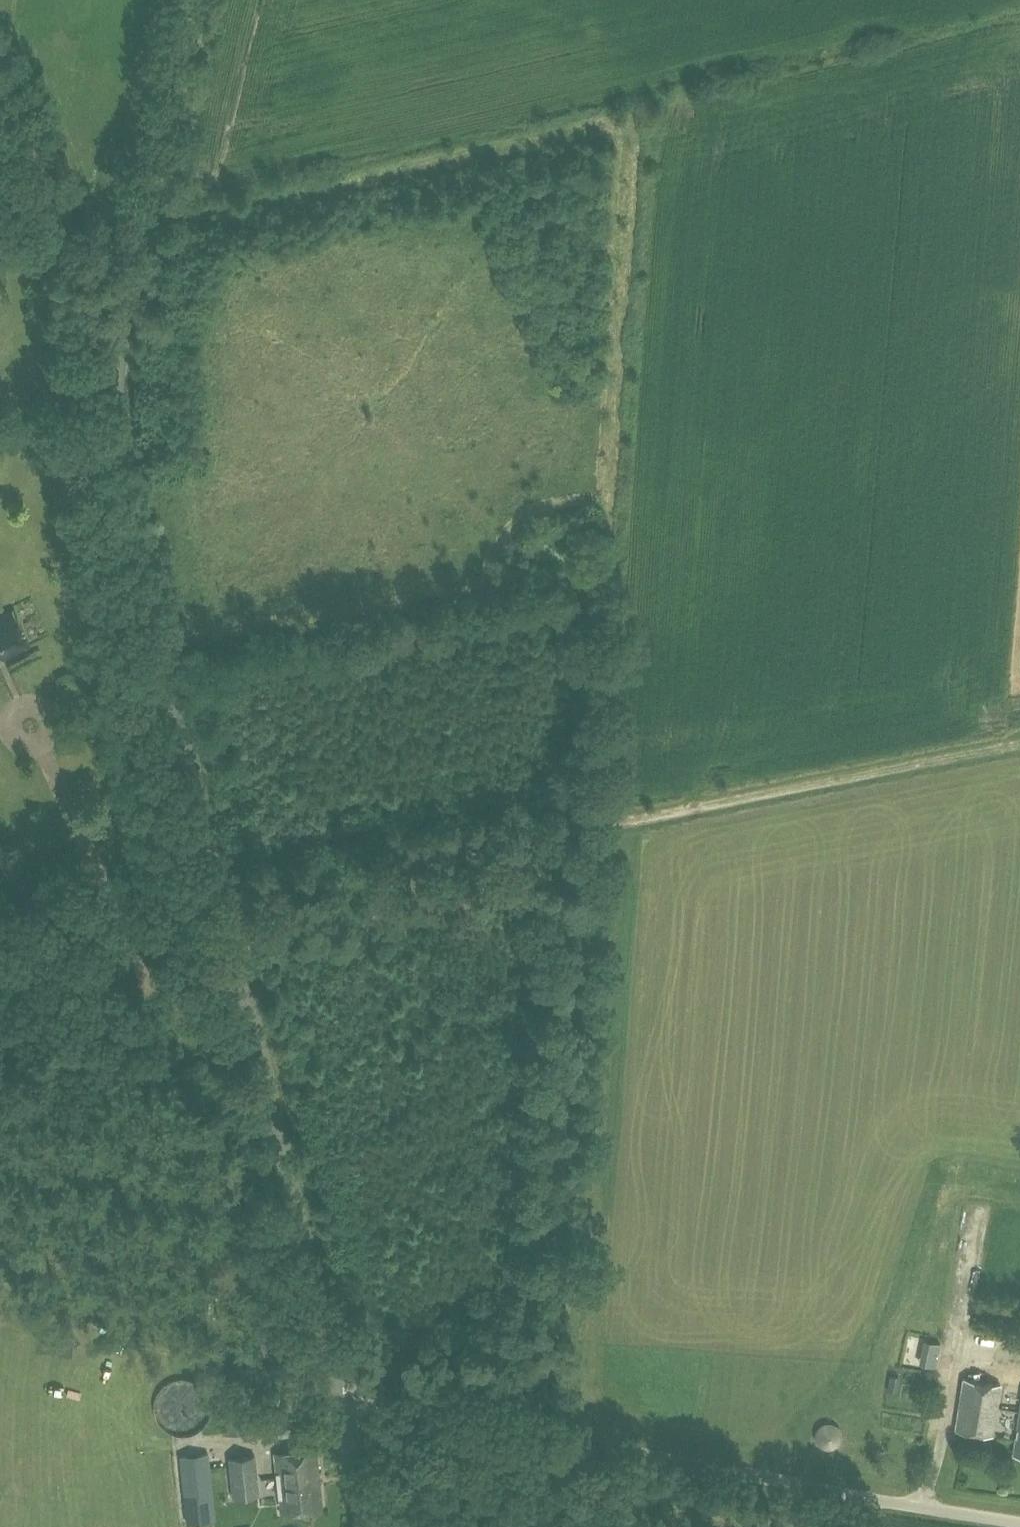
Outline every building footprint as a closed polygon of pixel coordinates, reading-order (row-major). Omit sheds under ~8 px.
[(29,641),(13,610),(0,616),(0,655),(29,641)] [(890,1375),(888,1390),(899,1392),(901,1376),(890,1375)] [(993,1435),(1000,1384),(964,1378),(956,1429),(993,1435)] [(844,1434),(843,1432),(842,1429),(841,1427),(839,1425),(837,1424),(834,1423),(832,1422),(829,1422),(826,1422),(824,1423),(822,1424),(820,1426),(818,1428),(817,1431),(816,1433),(816,1436),(816,1438),(817,1441),(818,1443),(820,1445),(822,1447),(824,1448),(826,1449),(829,1450),(832,1450),(834,1449),(837,1448),(839,1446),(841,1444),(842,1442),(843,1440),(844,1437),(844,1434)] [(323,1509),(316,1448),(275,1453),(281,1513),(323,1509)] [(215,1520),(208,1453),(180,1456),(187,1523),(215,1520)] [(259,1495),(255,1455),(229,1458),(233,1497),(259,1495)]
